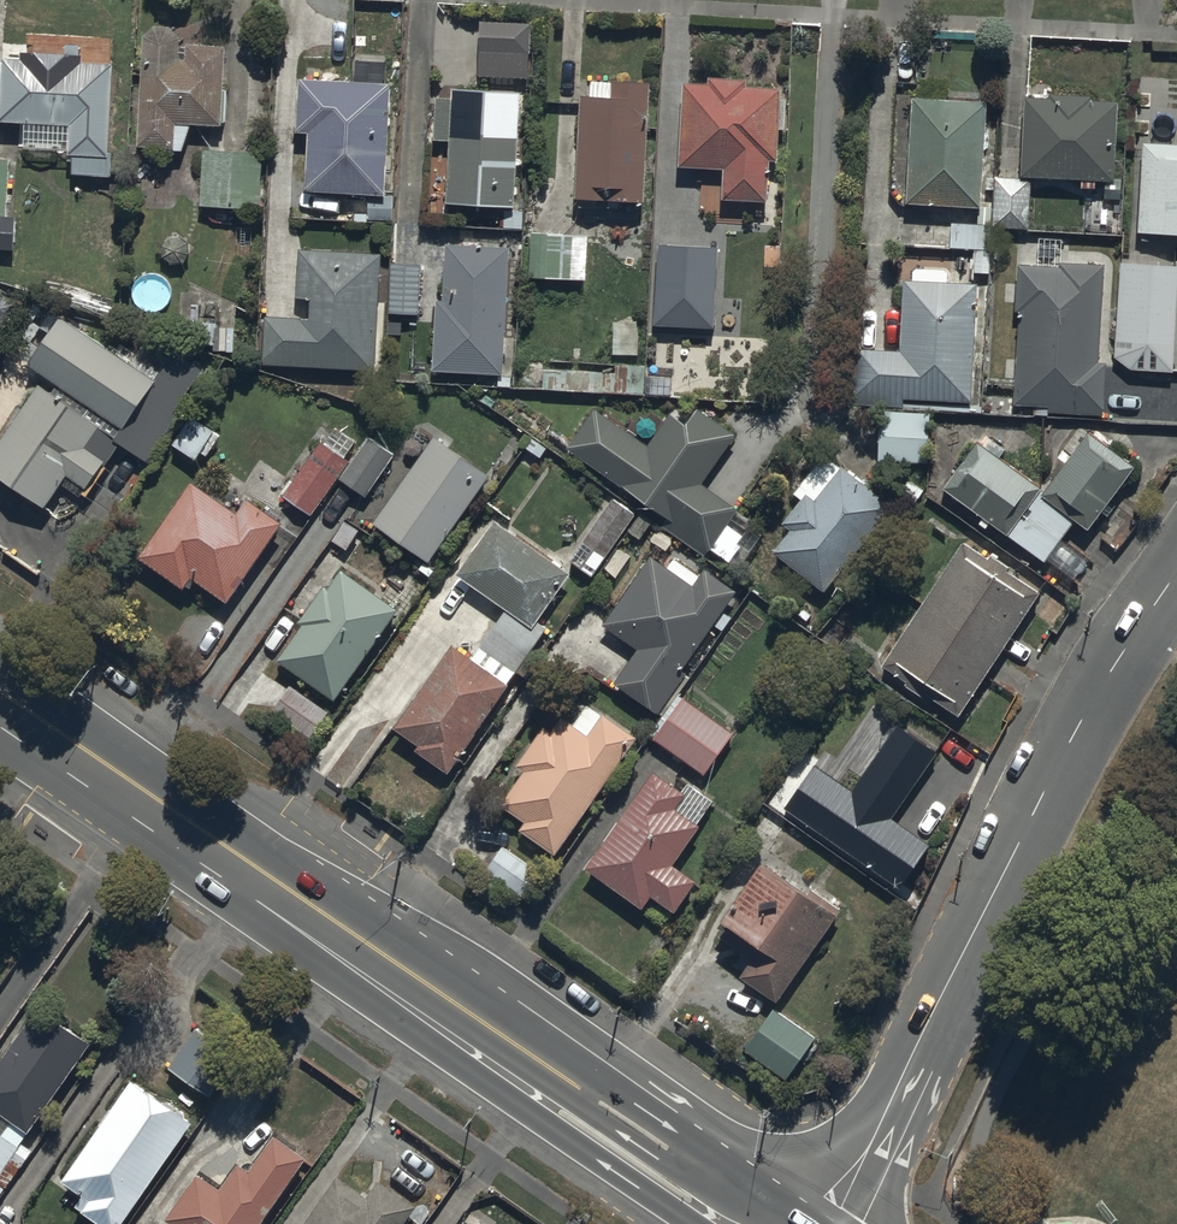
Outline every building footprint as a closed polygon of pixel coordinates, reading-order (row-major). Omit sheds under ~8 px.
[(486,19),(482,81),(529,84),(533,22),(486,19)] [(229,55),(185,52),(186,30),(146,28),(138,153),(178,156),(180,128),(224,131),(229,55)] [(73,162),(114,163),(116,58),(76,57),(6,55),(4,130),(74,132),(73,162)] [(310,198),(390,203),(397,93),(317,88),(302,87),(299,138),(314,139),(310,198)] [(607,209),(646,211),(654,91),(615,89),(614,105),(585,104),(578,207),(607,209)] [(679,92),(678,174),(724,175),(724,208),(770,208),(770,175),(780,175),(780,92),(679,92)] [(450,210),(517,214),(524,100),(457,96),(450,210)] [(910,209),(983,213),(990,106),(917,102),(910,209)] [(1023,183),(1118,188),(1123,110),(1028,104),(1023,183)] [(1146,146),(1140,238),(1176,240),(1176,148),(1146,146)] [(202,214),(263,218),(267,160),(206,156),(202,214)] [(0,161),(0,223),(9,223),(11,161),(0,161)] [(1034,186),(998,184),(995,230),(1031,232),(1034,186)] [(990,230),(953,228),(952,254),(988,256),(990,230)] [(590,243),(530,239),(527,284),(588,288),(590,243)] [(717,247),(658,244),(653,325),(712,328),(717,247)] [(435,376),(507,381),(516,252),(443,248),(435,376)] [(296,370),(380,375),(387,260),(304,255),(300,320),(270,318),(267,368),(296,370)] [(415,319),(418,264),(396,263),(392,318),(415,319)] [(1016,415),(1103,420),(1112,271),(1025,266),(1016,415)] [(1125,268),(1118,369),(1176,373),(1176,352),(1176,271),(1125,268)] [(907,289),(903,358),(858,355),(854,408),(907,411),(908,403),(974,407),(981,293),(907,289)] [(18,314),(0,302),(0,339),(18,314)] [(50,385),(0,456),(0,483),(46,516),(71,481),(92,495),(124,451),(144,465),(206,378),(180,359),(159,388),(66,322),(31,371),(50,385)] [(740,514),(708,491),(742,444),(702,415),(689,433),(671,420),(650,450),(598,413),(570,453),(712,554),(740,514)] [(935,421),(877,417),(874,466),(932,469),(935,421)] [(1055,563),(1080,524),(1101,538),(1143,472),(1089,437),(1050,498),(969,446),(941,489),(1055,563)] [(399,458),(374,440),(342,486),(367,504),(399,458)] [(437,442),(375,530),(431,569),(493,482),(437,442)] [(286,499),(314,520),(350,469),(322,449),(286,499)] [(843,475),(817,508),(810,502),(786,533),(793,539),(776,561),(828,602),(896,516),(843,475)] [(251,506),(239,523),(193,491),(142,563),(191,597),(199,586),(232,610),(288,532),(251,506)] [(586,547),(607,562),(637,519),(616,504),(586,547)] [(460,581),(509,616),(475,664),(456,650),(392,740),(450,781),(514,691),(511,689),(550,633),(540,626),(572,582),(497,529),(460,581)] [(883,675),(962,726),(1044,600),(965,549),(883,675)] [(618,691),(657,718),(740,601),(702,574),(692,588),(657,563),(607,633),(642,658),(618,691)] [(336,708),(402,616),(346,577),(280,669),(336,708)] [(290,691),(271,717),(312,747),(331,720),(290,691)] [(688,703),(658,745),(709,781),(739,739),(688,703)] [(524,838),(557,862),(639,747),(606,723),(590,745),(565,727),(504,814),(529,831),(524,838)] [(814,766),(785,808),(900,888),(928,847),(890,820),(937,752),(897,725),(851,791),(814,766)] [(649,919),(657,906),(678,921),(699,892),(677,876),(716,815),(657,777),(590,881),(649,919)] [(745,989),(780,1011),(843,915),(808,892),(762,863),(713,939),(758,968),(745,989)] [(814,1044),(774,1015),(748,1052),(788,1081),(814,1044)] [(33,1141),(95,1052),(42,1016),(0,1077),(0,1118),(33,1141)] [(197,1029),(168,1071),(214,1102),(243,1061),(197,1029)] [(197,1129),(137,1088),(65,1191),(86,1205),(78,1217),(89,1223),(131,1223),(197,1129)] [(24,1151),(0,1134),(0,1186),(24,1151)] [(311,1165),(279,1143),(253,1180),(244,1173),(226,1200),(201,1183),(173,1223),(270,1223),(311,1165)] [(421,1217),(382,1190),(370,1208),(338,1186),(312,1223),(416,1223),(421,1217)]
